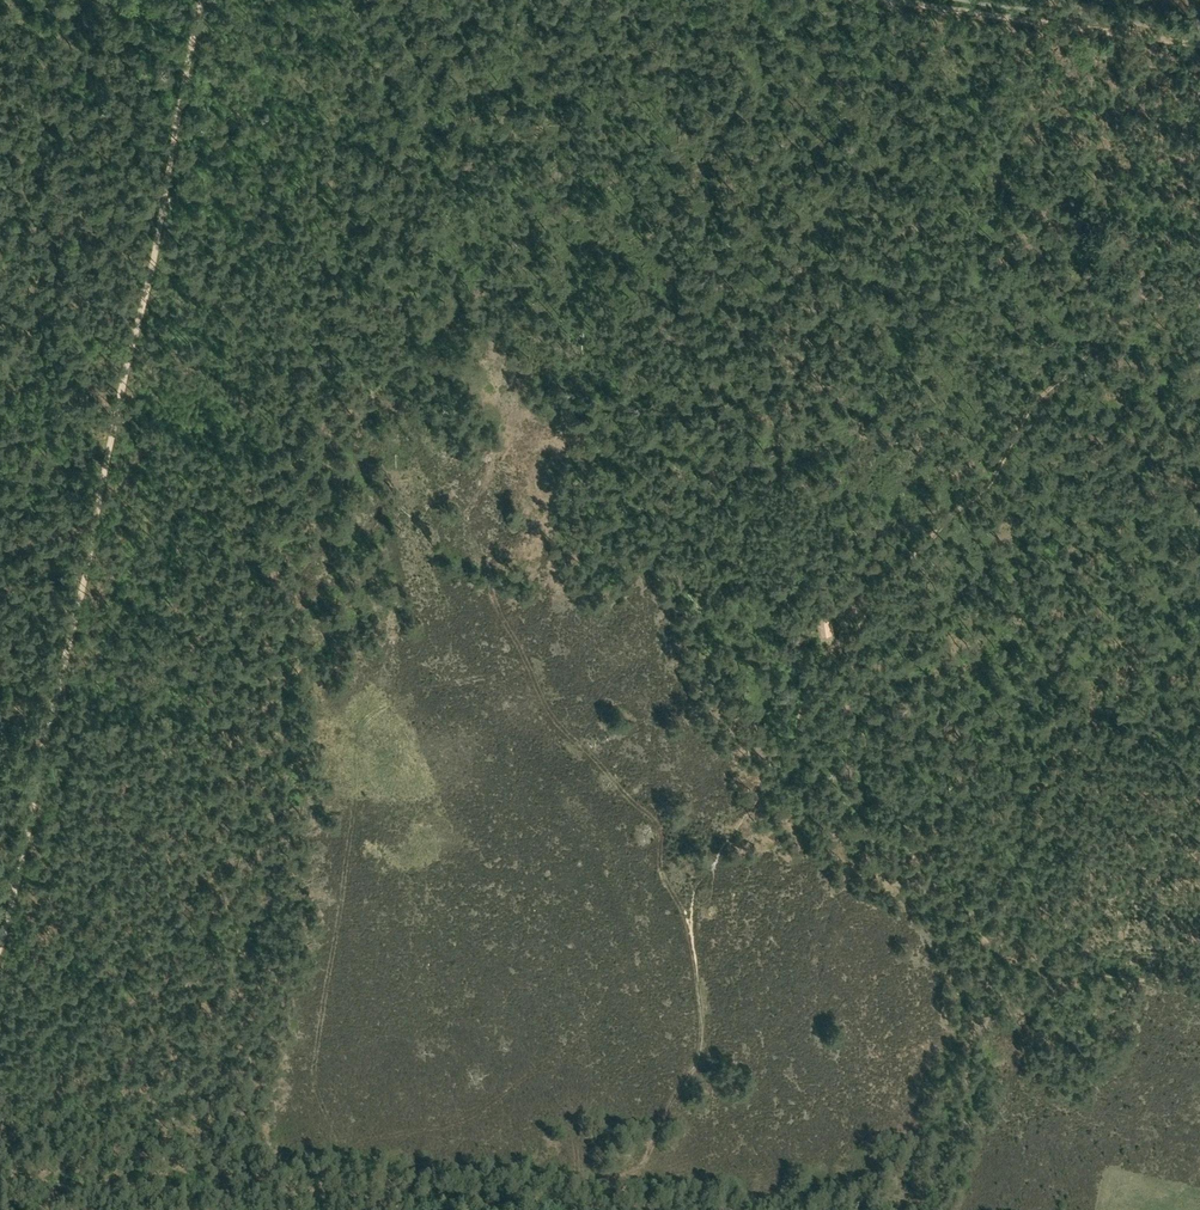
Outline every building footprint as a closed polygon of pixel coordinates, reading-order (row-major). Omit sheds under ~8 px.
[(829,614),(817,616),(820,634),(832,632),(829,614)]
